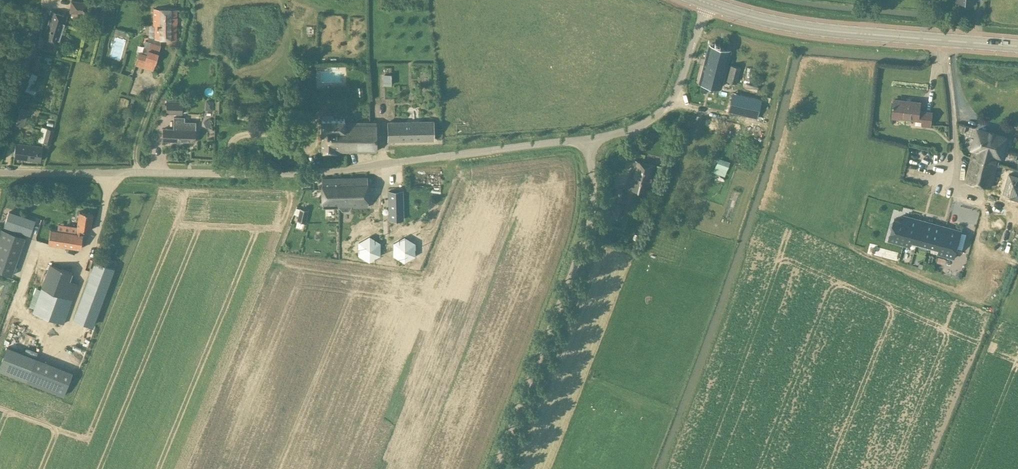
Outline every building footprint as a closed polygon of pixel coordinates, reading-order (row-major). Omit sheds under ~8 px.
[(73,1),(70,12),(86,17),(89,5),(73,1)] [(177,9),(154,8),(154,27),(157,28),(157,38),(148,38),(148,41),(145,40),(144,43),(145,44),(142,53),(139,52),(135,65),(153,70),(161,45),(160,44),(160,39),(177,39),(177,23),(175,23),(175,18),(177,18),(177,9)] [(43,38),(59,43),(67,16),(52,11),(43,38)] [(700,81),(720,86),(730,50),(709,45),(700,81)] [(730,65),(726,80),(737,83),(741,67),(730,65)] [(383,74),(383,85),(391,85),(391,74),(383,74)] [(727,111),(757,118),(762,99),(732,92),(727,111)] [(893,116),(918,119),(920,102),(894,99),(894,103),(893,103),(893,106),(894,106),(893,116)] [(167,100),(166,113),(182,113),(183,101),(167,100)] [(932,113),(924,112),(923,125),(930,125),(932,113)] [(19,115),(16,123),(24,126),(26,116),(19,115)] [(163,140),(195,141),(196,122),(184,121),(185,117),(174,117),(174,129),(163,128),(163,140)] [(321,153),(336,153),(336,151),(376,151),(376,122),(345,122),(345,119),(322,119),(321,153)] [(434,120),(387,121),(387,141),(434,140),(434,120)] [(47,128),(43,142),(51,144),(55,130),(47,128)] [(974,147),(965,180),(990,187),(999,154),(1000,154),(1005,137),(978,129),(974,147)] [(14,157),(41,160),(43,146),(16,143),(14,157)] [(628,188),(648,193),(655,165),(634,160),(628,188)] [(1009,173),(1003,193),(1017,197),(1017,176),(1009,173)] [(368,207),(367,177),(322,178),(323,208),(340,208),(342,210),(348,210),(350,208),(368,207)] [(618,199),(619,199),(625,198),(626,198),(625,187),(617,187),(618,199)] [(402,191),(388,191),(389,201),(394,201),(395,219),(403,219),(402,191)] [(297,218),(306,220),(308,210),(300,208),(297,218)] [(4,226),(30,236),(36,220),(9,211),(4,226)] [(79,211),(76,233),(82,234),(83,229),(90,230),(93,213),(79,211)] [(895,218),(889,240),(908,246),(909,240),(940,248),(938,254),(953,258),(960,230),(904,215),(902,220),(895,218)] [(0,232),(0,271),(12,275),(25,237),(1,228),(0,232)] [(83,234),(82,234),(76,233),(51,229),(48,243),(49,243),(48,252),(74,256),(75,247),(81,248),(83,234)] [(369,261),(380,255),(380,242),(369,236),(358,242),(358,255),(369,261)] [(404,262),(415,255),(415,243),(404,236),(393,242),(393,255),(404,262)] [(75,318),(94,325),(104,297),(115,268),(96,261),(75,318)] [(50,264),(33,312),(64,324),(79,283),(70,280),(73,272),(50,264)] [(69,395),(78,370),(10,346),(1,372),(69,395)]
